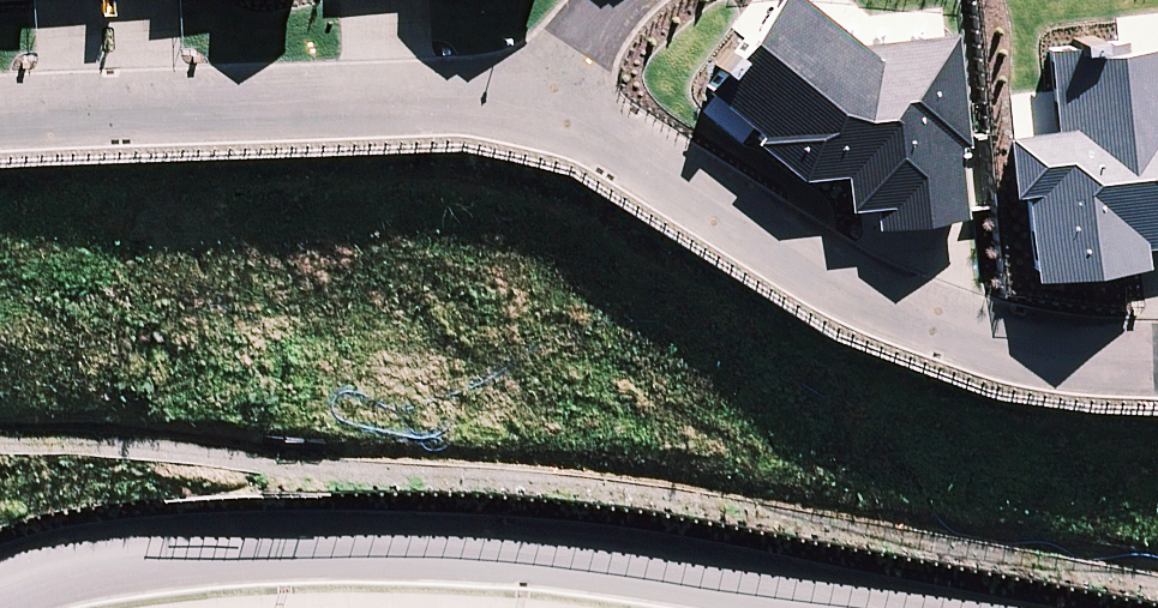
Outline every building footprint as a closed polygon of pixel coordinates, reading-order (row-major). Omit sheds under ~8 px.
[(824,0),(765,0),(705,74),(759,115),(752,125),(800,162),(844,157),(849,192),(872,190),(874,214),(965,203),(959,135),(969,134),(956,22),(864,31),(824,0)] [(1036,262),(1148,252),(1147,234),(1157,233),(1157,33),(1119,36),(1119,27),(1049,33),(1056,112),(1007,116),(1013,179),(1029,177),(1036,262)]
